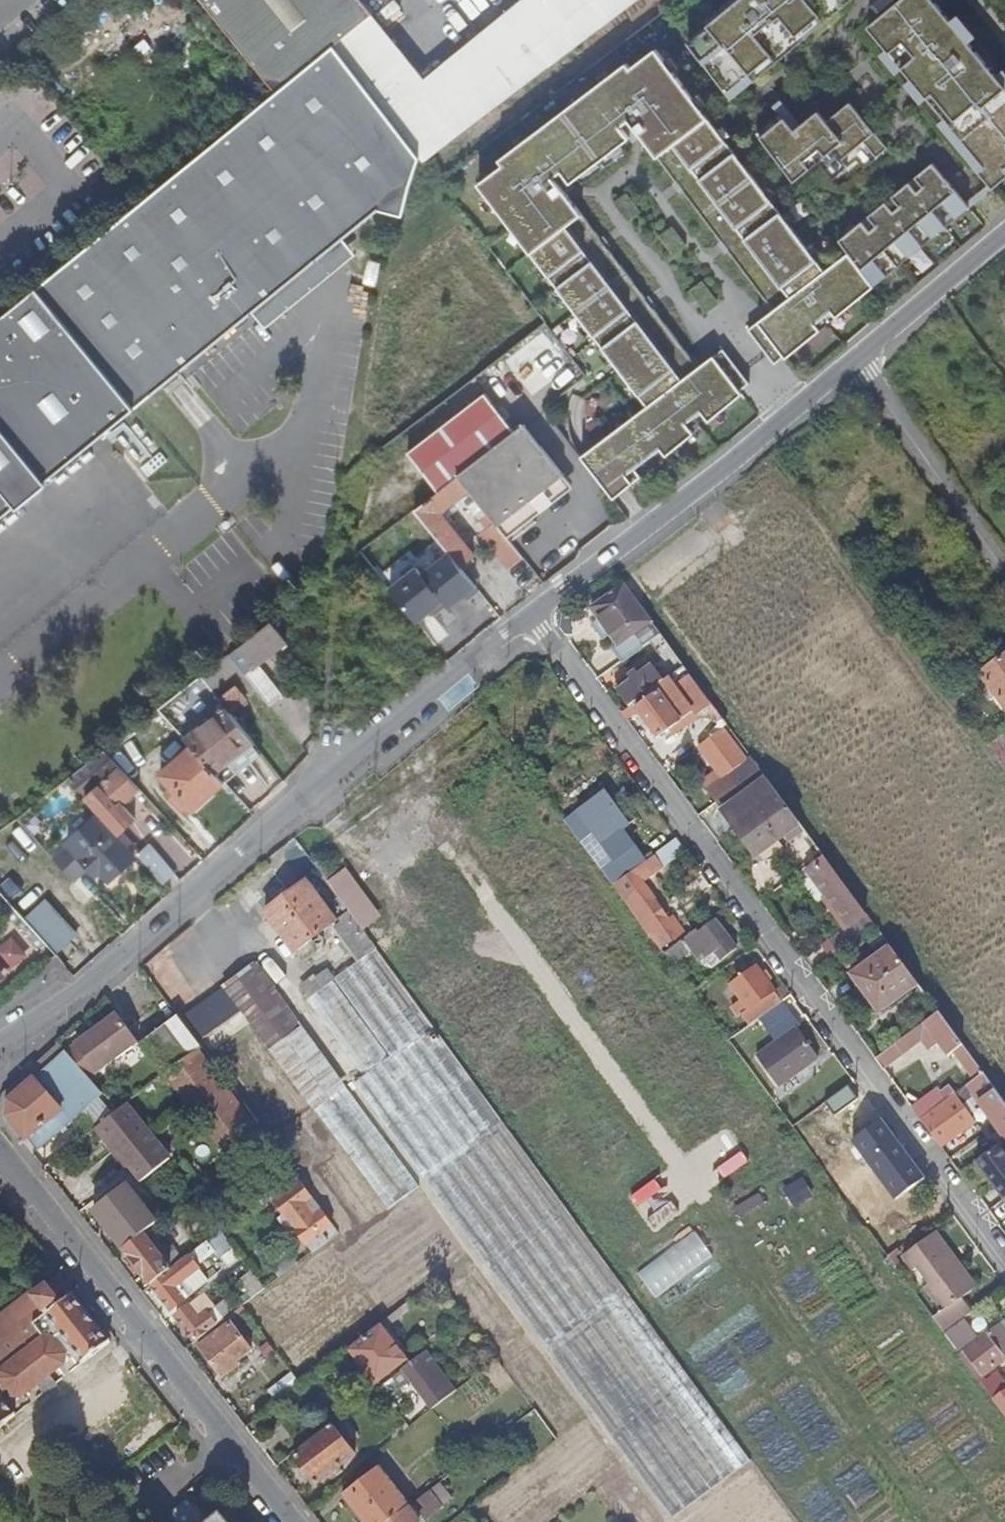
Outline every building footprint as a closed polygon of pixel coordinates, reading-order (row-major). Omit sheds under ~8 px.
[(372,15),(361,0),(201,0),(277,92),(334,46),(355,74),(356,76),(387,51),(364,22),(372,15)] [(587,0),(521,0),(425,78),(372,15),(364,22),(387,51),(356,76),(420,158),(423,161),(606,23),(587,0)] [(606,23),(636,0),(587,0),(606,23)] [(687,42),(727,95),(743,83),(737,77),(758,60),(762,66),(774,56),(770,52),(782,42),(791,53),(802,42),(794,32),(831,2),(834,6),(842,0),(739,0),(687,42)] [(802,42),(854,0),(842,0),(834,6),(831,2),(794,32),(802,42)] [(895,0),(880,0),(870,8),(876,16),(895,0)] [(932,0),(903,0),(880,20),(886,28),(875,37),(887,51),(902,70),(912,81),(927,100),(945,121),(985,169),(979,174),(993,191),(1004,180),(1004,87),(997,79),(969,45),(951,23),(932,0)] [(959,17),(951,23),(969,45),(977,38),(959,17)] [(886,28),(880,20),(868,29),(875,37),(886,28)] [(743,83),(727,95),(732,101),(791,53),(782,42),(770,52),(774,56),(762,66),(758,60),(737,77),(743,83)] [(277,92),(38,289),(136,408),(381,211),(406,216),(408,206),(411,188),(417,169),(420,158),(356,76),(355,74),(334,46),(277,92)] [(503,166),(478,186),(649,408),(582,460),(614,501),(642,480),(636,471),(661,451),(667,458),(695,436),(687,426),(702,414),(709,423),(743,397),(740,393),(750,385),(723,351),(698,371),(689,360),(691,359),(653,311),(652,311),(644,301),(646,300),(608,252),(607,252),(599,242),(601,241),(562,191),(570,184),(571,186),(630,140),(629,139),(637,133),(676,183),(677,183),(685,193),(684,195),(721,242),(722,242),(730,252),(728,253),(766,302),(767,301),(775,311),(749,332),(776,366),(785,359),(786,361),(821,333),(816,327),(832,314),(835,318),(971,212),(934,165),(916,180),(924,189),(917,195),(909,185),(892,199),(900,209),(894,214),(886,204),(869,219),(877,228),(870,234),(862,224),(839,242),(849,255),(826,272),(653,51),(630,69),(626,64),(499,162),(503,166)] [(902,70),(887,51),(881,56),(897,75),(902,70)] [(927,100),(912,81),(906,85),(922,104),(927,100)] [(781,115),(757,135),(796,183),(819,164),(833,181),(857,162),(859,164),(882,145),(849,105),(826,124),(818,113),(795,133),(781,115)] [(939,125),(979,174),(985,169),(945,121),(939,125)] [(882,145),(859,164),(864,170),(887,150),(882,145)] [(916,180),(909,185),(917,195),(924,189),(916,180)] [(892,199),(886,204),(894,214),(900,209),(892,199)] [(869,219),(862,224),(870,234),(877,228),(869,219)] [(19,505),(22,508),(50,485),(48,481),(136,408),(38,289),(0,321),(0,520),(19,505)] [(526,382),(568,353),(549,325),(507,355),(526,382)] [(501,444),(458,478),(469,491),(491,519),(502,534),(569,483),(525,426),(501,444)] [(417,505),(460,475),(454,466),(411,496),(417,505)] [(458,478),(415,511),(458,566),(461,569),(473,560),(455,536),(456,535),(440,514),(469,491),(458,478)] [(573,489),(569,483),(502,534),(512,546),(537,526),(532,521),(573,489)] [(458,566),(415,511),(393,528),(437,583),(458,566)] [(509,571),(523,560),(512,546),(502,534),(491,519),(477,531),(509,571)] [(437,583),(393,528),(380,539),(424,593),(437,583)] [(624,664),(650,644),(667,668),(658,674),(654,668),(619,694),(630,709),(634,706),(685,668),(624,586),(592,609),(600,621),(594,624),(603,637),(609,632),(620,647),(615,651),(624,664)] [(271,623),(230,656),(269,706),(282,697),(257,665),(287,642),(271,623)] [(979,675),(1004,709),(1004,656),(979,675)] [(697,720),(714,719),(718,724),(723,721),(685,668),(634,706),(660,741),(671,732),(675,736),(697,720)] [(219,700),(201,678),(189,687),(213,719),(225,708),(219,700)] [(236,687),(219,700),(225,708),(230,714),(246,701),(236,687)] [(230,714),(225,708),(213,719),(185,741),(192,749),(215,773),(253,744),(230,714)] [(987,749),(1004,772),(1004,753),(1002,749),(1004,747),(1004,736),(987,749)] [(215,773),(192,749),(162,776),(175,790),(168,796),(182,812),(189,806),(194,811),(224,784),(215,773)] [(139,790),(105,752),(68,782),(76,791),(86,801),(87,800),(118,835),(135,820),(122,806),(139,790)] [(725,799),(761,772),(751,758),(728,775),(730,778),(717,788),(725,799)] [(757,859),(786,838),(790,844),(806,832),(761,772),(725,799),(713,808),(734,836),(738,832),(757,859)] [(602,845),(629,825),(606,793),(579,813),(583,818),(571,827),(592,857),(604,848),(602,845)] [(135,859),(111,832),(97,817),(67,845),(70,847),(89,868),(93,872),(97,869),(100,872),(109,883),(135,859)] [(661,869),(680,857),(671,844),(653,857),(661,869)] [(51,846),(45,853),(53,862),(60,856),(51,846)] [(89,868),(70,847),(60,856),(53,862),(73,883),(89,868)] [(614,885),(643,864),(632,849),(609,867),(603,860),(598,864),(614,885)] [(156,855),(144,866),(163,887),(176,876),(156,855)] [(662,951),(684,934),(674,921),(670,925),(640,884),(661,869),(653,857),(643,864),(614,885),(662,951)] [(833,959),(876,927),(824,857),(808,869),(828,897),(850,927),(823,947),(833,959)] [(820,903),(828,897),(808,869),(800,875),(820,903)] [(337,923),(307,884),(265,915),(296,955),(337,923)] [(47,896),(30,911),(62,946),(79,931),(47,896)] [(354,956),(371,943),(349,913),(340,920),(342,924),(334,930),(354,956)] [(709,968),(737,948),(717,921),(700,932),(698,930),(684,940),(692,951),(701,962),(709,968)] [(0,944),(0,963),(6,971),(29,954),(14,933),(0,944)] [(676,964),(692,951),(684,940),(664,955),(678,973),(681,970),(676,964)] [(891,999),(916,981),(890,947),(851,976),(880,1014),(894,1003),(891,999)] [(709,1494),(752,1461),(376,951),(334,982),(326,972),(317,979),(324,989),(320,992),(309,1000),(368,1080),(365,1082),(374,1093),(366,1099),(674,1519),(709,1494)] [(386,1210),(418,1186),(346,1088),(349,1087),(257,964),(222,990),(325,1128),(380,1202),(386,1210)] [(759,1019),(779,1005),(781,1003),(766,983),(762,977),(756,969),(732,987),(750,1010),(741,1016),(749,1027),(752,1024),(759,1019)] [(783,1011),(795,1002),(791,996),(781,1003),(779,1005),(783,1011)] [(773,1040),(793,1025),(783,1011),(779,1005),(759,1019),(763,1025),(773,1040)] [(138,1042),(116,1014),(75,1046),(97,1074),(138,1042)] [(948,1056),(953,1053),(974,1082),(984,1074),(940,1014),(924,1025),(948,1056)] [(220,1150),(253,1126),(199,1054),(203,1051),(178,1019),(141,1046),(165,1078),(220,1150)] [(756,1030),(763,1025),(759,1019),(752,1024),(756,1030)] [(797,1029),(757,1058),(779,1088),(818,1059),(797,1029)] [(884,1070),(917,1046),(909,1036),(876,1060),(884,1070)] [(923,1042),(897,1060),(903,1068),(929,1050),(923,1042)] [(47,1069),(65,1053),(57,1045),(40,1061),(47,1069)] [(39,1151),(104,1094),(65,1053),(47,1069),(10,1101),(8,1120),(25,1141),(28,1139),(39,1151)] [(47,1069),(40,1061),(2,1098),(0,1116),(0,1122),(20,1146),(25,1141),(8,1120),(10,1101),(47,1069)] [(974,1122),(963,1107),(972,1099),(971,1097),(974,1094),(1004,1136),(1004,1102),(984,1074),(974,1082),(955,1096),(957,1098),(932,1116),(931,1114),(921,1121),(940,1148),(974,1122)] [(947,1102),(955,1096),(948,1086),(939,1092),(947,1102)] [(931,1114),(947,1102),(939,1092),(936,1087),(911,1107),(921,1121),(931,1114)] [(167,1160),(126,1106),(97,1127),(139,1182),(167,1160)] [(232,1166),(252,1150),(268,1139),(256,1123),(253,1126),(220,1150),(232,1166)] [(349,1226),(380,1202),(325,1128),(294,1151),(349,1226)] [(283,1185),(295,1176),(268,1139),(252,1150),(264,1166),(268,1163),(283,1185)] [(847,1150),(839,1156),(846,1165),(854,1160),(847,1150)] [(836,1187),(843,1182),(831,1166),(824,1171),(836,1187)] [(321,1234),(333,1226),(301,1184),(276,1205),(284,1216),(285,1216),(298,1232),(297,1233),(306,1245),(321,1234)] [(127,1187),(125,1190),(94,1213),(123,1251),(152,1288),(152,1287),(172,1272),(153,1248),(166,1237),(157,1225),(127,1187)] [(349,1259),(384,1308),(466,1251),(431,1201),(349,1259)] [(354,1234),(386,1210),(380,1202),(349,1226),(354,1234)] [(291,1237),(297,1233),(298,1232),(285,1216),(284,1216),(278,1221),(291,1237)] [(698,1229),(641,1270),(659,1295),(716,1254),(698,1229)] [(313,1254),(327,1243),(321,1234),(306,1245),(313,1254)] [(964,1321),(973,1313),(962,1298),(972,1291),(953,1266),(958,1263),(936,1234),(904,1257),(914,1271),(920,1266),(933,1284),(927,1288),(945,1312),(934,1319),(945,1334),(964,1321)] [(219,1260),(232,1250),(219,1235),(207,1245),(219,1260)] [(286,1275),(299,1265),(286,1247),(273,1257),(281,1268),(286,1275)] [(180,1287),(200,1271),(190,1257),(172,1272),(152,1287),(171,1311),(192,1295),(188,1290),(184,1292),(180,1287)] [(972,1291),(976,1288),(958,1263),(953,1266),(972,1291)] [(266,1290),(286,1275),(281,1268),(261,1283),(266,1290)] [(525,1333),(478,1268),(448,1288),(496,1354),(525,1333)] [(253,1300),(255,1298),(266,1290),(261,1283),(253,1273),(240,1283),(244,1288),(253,1300)] [(245,1306),(253,1300),(244,1288),(236,1294),(245,1306)] [(75,1298),(62,1308),(49,1291),(0,1328),(0,1387),(3,1385),(18,1405),(72,1364),(57,1344),(65,1337),(87,1365),(112,1346),(75,1298)] [(207,1315),(211,1313),(201,1299),(197,1302),(207,1315)] [(196,1344),(217,1328),(207,1315),(197,1302),(177,1318),(196,1344)] [(1004,1359),(1004,1332),(1000,1325),(977,1342),(967,1328),(968,1327),(964,1321),(945,1334),(993,1399),(1004,1390),(1004,1384),(996,1372),(984,1380),(982,1376),(1004,1359)] [(241,1372),(256,1360),(230,1326),(200,1349),(230,1387),(244,1376),(241,1372)] [(381,1329),(350,1353),(376,1386),(407,1362),(381,1329)] [(582,1410),(535,1345),(505,1365),(553,1431),(582,1410)] [(432,1412),(457,1393),(450,1383),(442,1389),(426,1369),(434,1363),(427,1353),(397,1376),(400,1380),(405,1376),(432,1412)] [(442,1389),(450,1383),(434,1363),(426,1369),(442,1389)] [(993,1399),(1004,1415),(1004,1390),(993,1399)] [(17,1419),(0,1396),(0,1432),(17,1419)] [(546,1426),(535,1411),(409,1508),(391,1521),(422,1521),(546,1426)] [(586,1421),(484,1501),(499,1521),(516,1521),(610,1449),(586,1421)] [(296,1453),(322,1432),(317,1425),(290,1445),(296,1453)] [(355,1457),(332,1427),(293,1457),(316,1487),(334,1473),(340,1469),(355,1457)] [(409,1508),(379,1468),(359,1484),(363,1489),(346,1501),(362,1521),(391,1521),(409,1508)] [(340,1469),(334,1473),(337,1478),(343,1473),(340,1469)] [(346,1501),(363,1489),(359,1484),(342,1496),(346,1501)] [(225,1513),(215,1521),(233,1521),(225,1513)]
